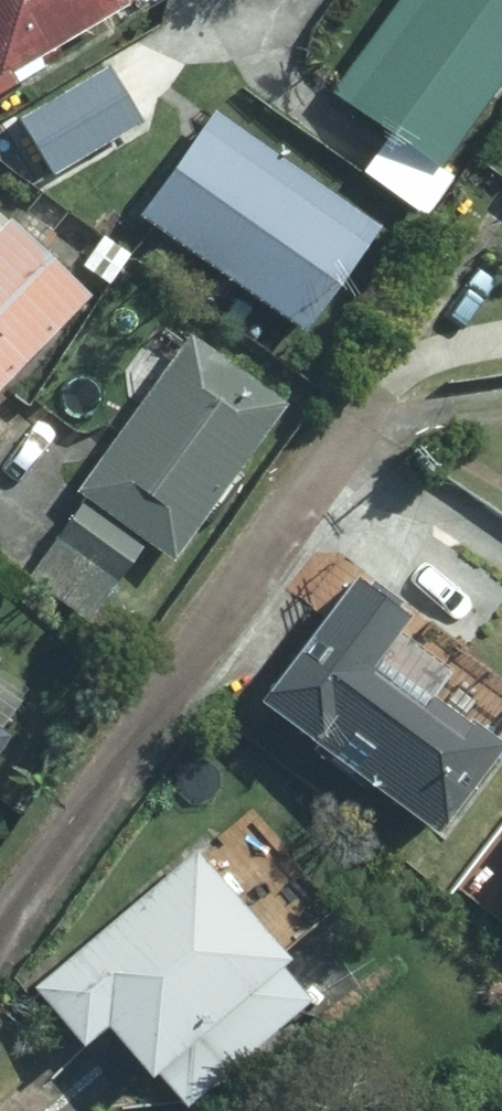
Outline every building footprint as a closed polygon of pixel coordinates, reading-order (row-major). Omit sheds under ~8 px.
[(50,75),(40,55),(119,17),(111,0),(0,0),(0,100),(50,75)] [(319,103),(423,182),(501,79),(501,0),(398,0),(319,103)] [(207,123),(133,225),(295,341),(369,239),(207,123)] [(85,303),(0,217),(0,387),(85,303)] [(276,412),(179,344),(13,578),(81,626),(130,557),(159,577),(276,412)] [(414,841),(501,732),(501,675),(360,562),(245,706),(414,841)] [(14,705),(0,695),(0,724),(14,705)] [(10,742),(0,735),(0,755),(10,742)] [(25,985),(75,1042),(87,1031),(157,1110),(174,1110),(321,984),(290,949),(326,918),(230,807),(25,985)] [(483,853),(501,868),(501,829),(483,853)]
